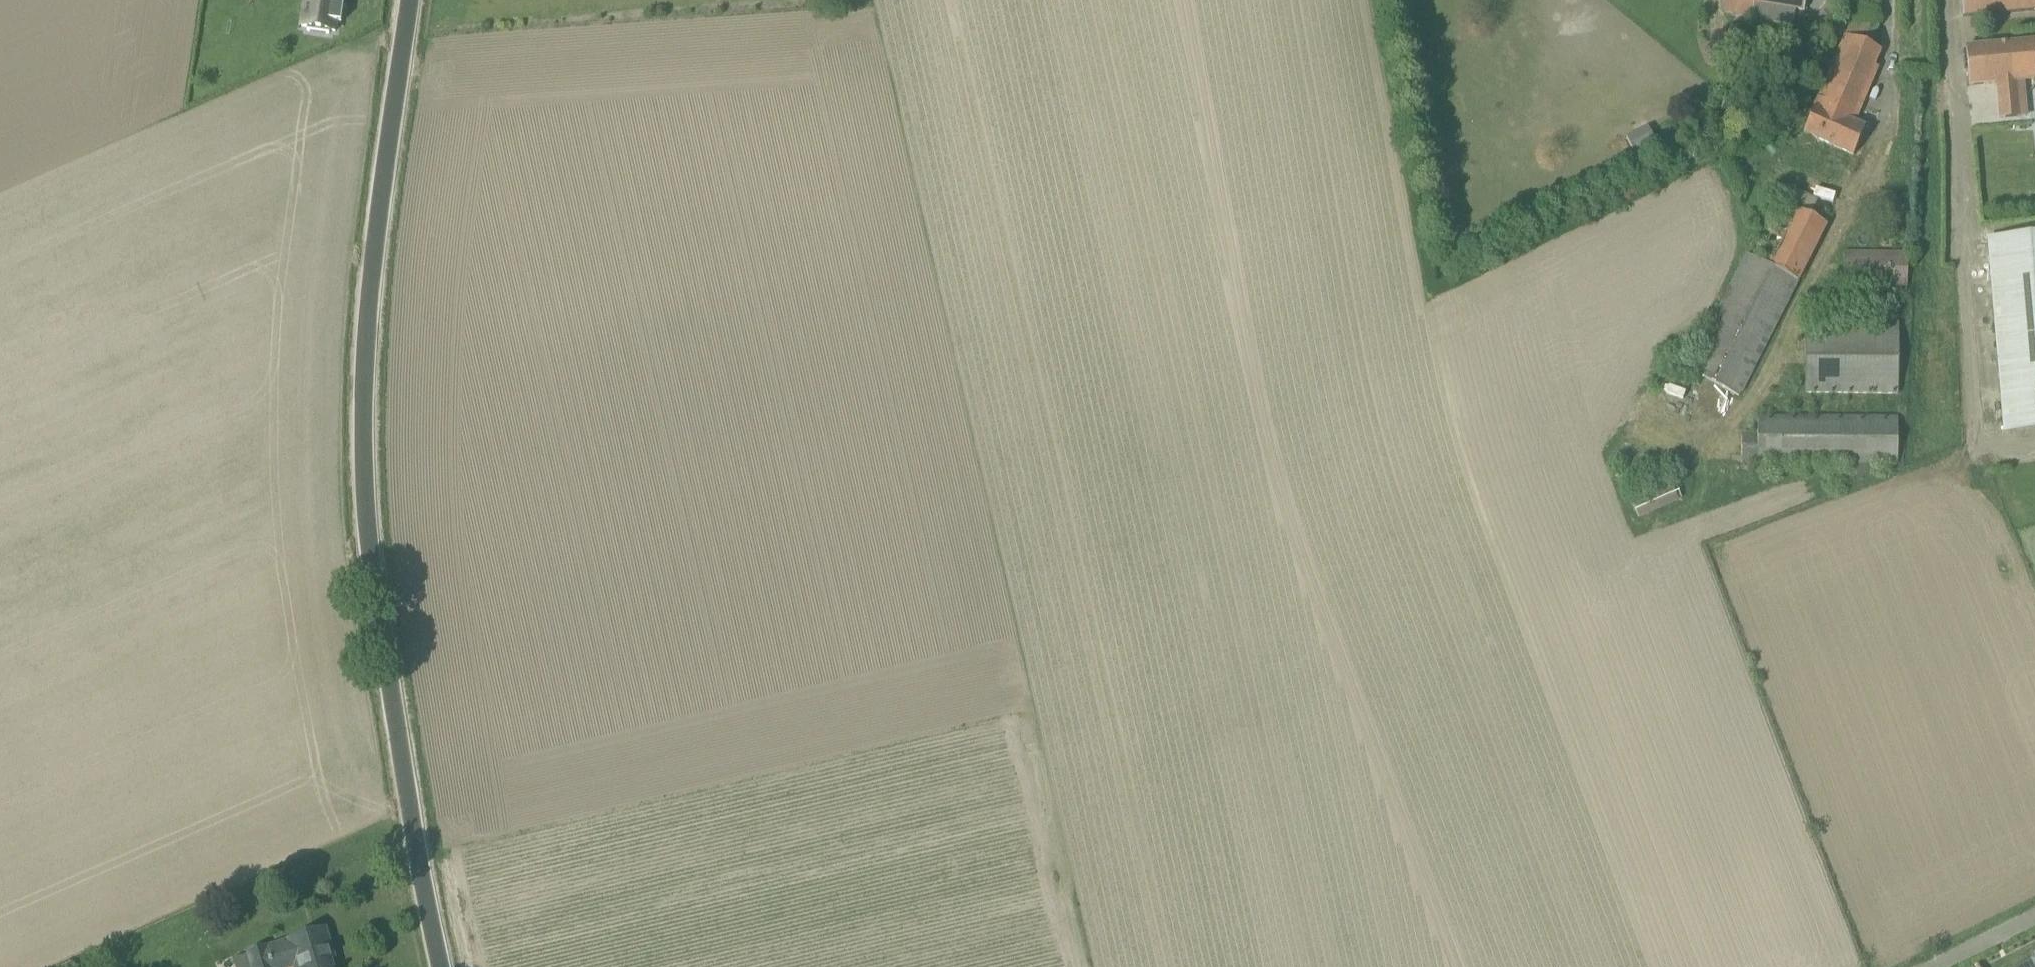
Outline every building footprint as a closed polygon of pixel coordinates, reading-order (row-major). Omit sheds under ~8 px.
[(300,29),(306,29),(305,33),(328,36),(328,33),(334,33),(335,24),(340,25),(342,8),(338,7),(339,0),(304,0),(300,29)] [(1724,11),(1793,23),(1796,9),(1804,11),(1806,0),(1725,0),(1724,11)] [(1963,17),(2034,10),(2034,0),(1961,0),(1963,17)] [(1857,10),(1803,135),(1853,156),(1865,127),(1854,123),(1877,68),(1874,66),(1880,50),(1869,46),(1881,20),(1857,10)] [(2024,81),(2034,80),(2034,79),(2034,41),(1965,47),(1969,85),(1969,86),(1997,84),(1999,101),(2000,119),(2019,117),(2016,82),(2024,81)] [(1652,135),(1630,145),(1633,150),(1637,159),(1658,149),(1652,135)] [(1809,211),(1815,199),(1794,188),(1787,201),(1809,211)] [(1739,396),(1827,224),(1776,198),(1688,370),(1739,396)] [(2002,432),(2034,429),(2034,233),(1986,237),(2002,432)] [(1907,286),(1908,254),(1844,253),(1843,286),(1907,286)] [(1805,394),(1897,394),(1898,322),(1805,322),(1805,394)] [(1898,464),(1898,418),(1757,418),(1757,435),(1741,435),(1741,463),(1898,464)] [(1628,494),(1638,518),(1682,499),(1672,475),(1628,494)] [(289,940),(289,941),(267,947),(267,946),(248,952),(253,966),(273,966),(295,960),(297,966),(333,966),(327,948),(332,947),(326,928),(289,940)]
